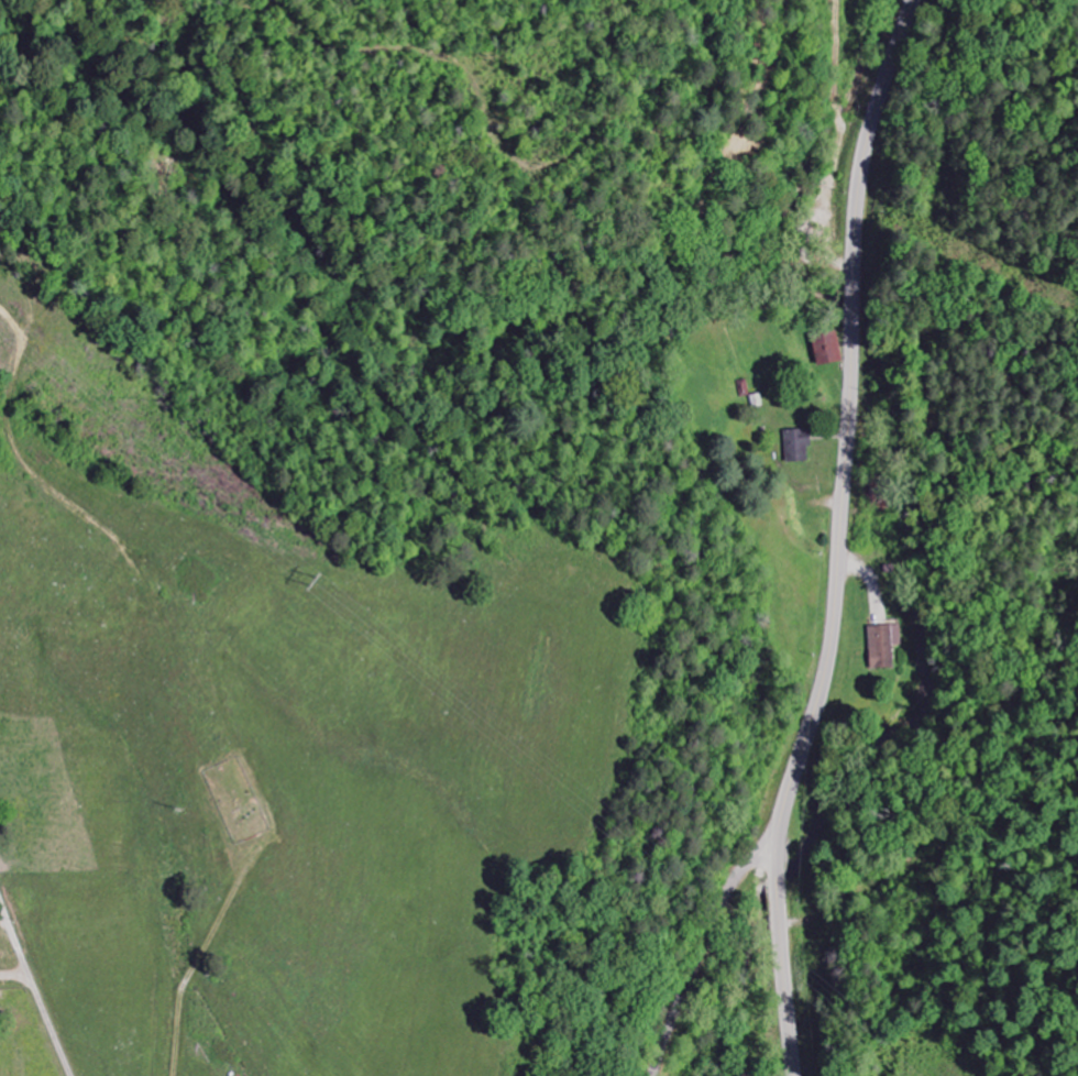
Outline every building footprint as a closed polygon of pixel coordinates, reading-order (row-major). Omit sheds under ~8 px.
[(840,351),(836,332),(812,337),(817,357),(840,351)] [(893,669),(893,646),(900,645),(900,626),(868,626),(869,669),(893,669)]
